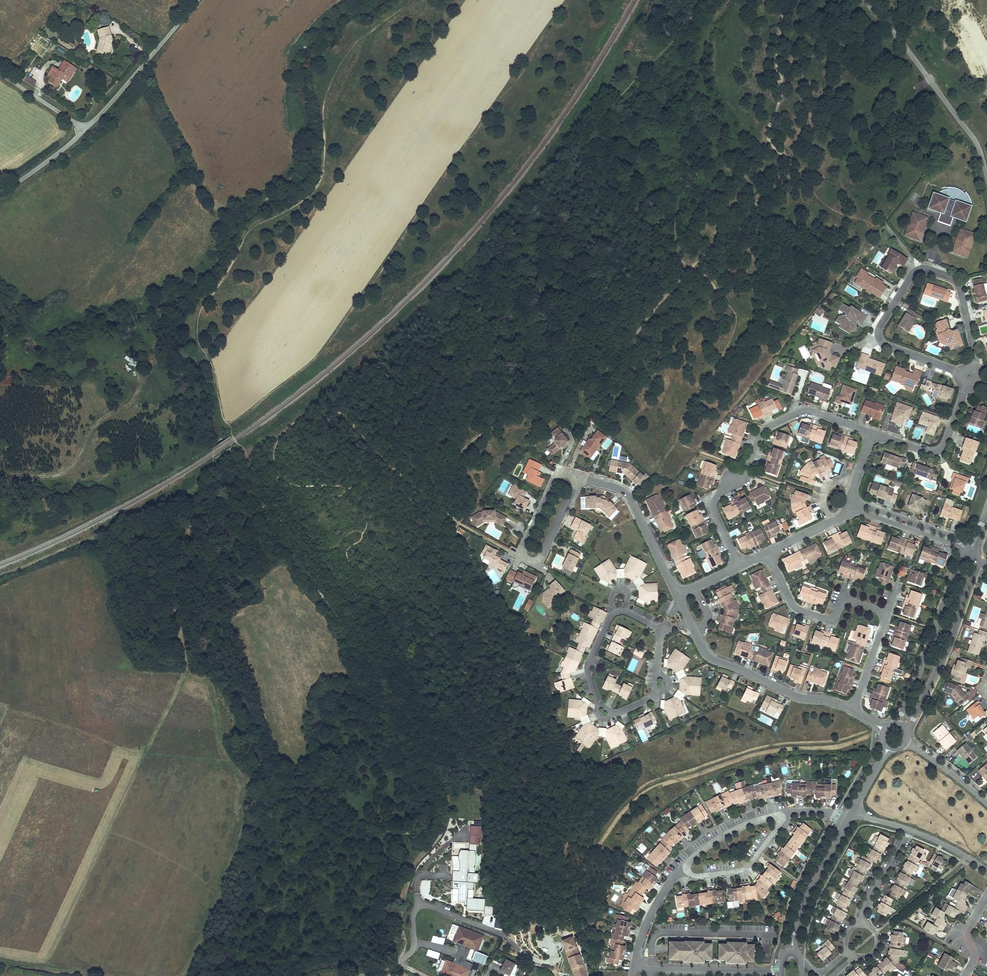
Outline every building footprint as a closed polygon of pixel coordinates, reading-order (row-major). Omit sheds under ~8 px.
[(111,37),(107,27),(97,31),(99,39),(97,48),(101,49),(100,52),(102,52),(108,54),(109,41),(108,39),(111,37)] [(73,47),(58,37),(55,42),(70,52),(73,47)] [(72,68),(74,65),(65,59),(59,68),(53,64),(48,73),(51,74),(49,78),(56,83),(58,79),(60,81),(62,78),(63,76),(62,76),(63,74),(70,78),(75,70),(72,68)] [(27,77),(23,82),(28,85),(29,85),(31,87),(34,82),(27,77)] [(965,193),(964,194),(961,192),(959,190),(958,190),(955,189),(951,188),(947,188),(947,191),(943,191),(940,193),(939,194),(937,195),(933,193),(928,209),(940,214),(943,215),(945,210),(952,213),(950,217),(953,218),(966,223),(971,207),(971,203),(970,201),(970,199),(968,196),(965,193)] [(953,218),(950,217),(952,213),(945,210),(943,215),(940,214),(937,222),(950,227),(953,218)] [(928,218),(913,212),(905,235),(920,241),(928,218)] [(975,234),(960,229),(952,252),(968,258),(975,234)] [(907,260),(895,252),(892,257),(889,256),(881,268),(891,274),(896,266),(895,265),(895,264),(898,263),(903,266),(907,260)] [(874,282),(865,277),(866,275),(867,273),(861,270),(856,278),(858,279),(855,283),(862,287),(867,291),(866,292),(870,295),(871,293),(879,298),(886,287),(882,285),(883,283),(876,279),(875,281),(874,282)] [(972,281),(975,293),(976,293),(977,294),(976,295),(977,299),(978,303),(986,301),(986,297),(982,279),(972,281)] [(940,288),(927,283),(925,289),(929,291),(928,293),(938,297),(937,299),(947,303),(951,293),(948,292),(948,291),(943,289),(942,290),(939,289),(940,288)] [(938,297),(928,293),(929,291),(925,289),(923,294),(937,299),(938,297)] [(843,315),(839,316),(841,325),(844,324),(850,327),(850,329),(852,330),(853,330),(854,330),(856,327),(856,324),(855,321),(856,319),(858,320),(862,323),(866,317),(851,307),(849,309),(843,304),(839,310),(842,312),(843,315)] [(825,310),(819,305),(816,309),(822,313),(825,310)] [(819,317),(822,313),(816,309),(814,312),(819,317)] [(919,315),(909,309),(903,318),(904,319),(902,322),(901,321),(898,326),(909,332),(913,326),(912,324),(915,319),(917,319),(919,315)] [(850,327),(844,324),(841,325),(839,316),(835,321),(851,331),(852,330),(850,329),(850,327)] [(948,329),(947,328),(949,327),(946,320),(937,323),(936,325),(938,331),(936,332),(939,340),(943,339),(948,341),(949,346),(951,350),(963,346),(957,329),(953,330),(952,332),(948,329)] [(909,332),(898,326),(897,329),(907,335),(909,332)] [(827,352),(830,343),(819,339),(818,344),(817,344),(816,342),(813,344),(814,346),(811,347),(814,353),(817,354),(820,361),(819,364),(821,367),(830,370),(831,366),(835,368),(839,358),(832,356),(829,357),(827,352)] [(873,362),(868,360),(868,359),(869,356),(862,354),(859,362),(862,363),(860,368),(881,376),(885,365),(876,362),(875,363),(873,362)] [(798,375),(796,374),(798,369),(788,366),(786,371),(788,371),(783,386),(770,381),(768,386),(781,391),(782,387),(784,388),(785,391),(785,392),(791,395),(798,375)] [(912,377),(907,376),(905,372),(904,370),(896,367),(892,378),(901,381),(901,383),(900,384),(904,385),(913,389),(915,384),(917,385),(920,375),(913,373),(913,374),(912,377)] [(866,384),(870,373),(855,368),(852,380),(866,384)] [(947,402),(948,398),(949,396),(951,396),(952,392),(951,391),(951,390),(951,389),(950,389),(938,385),(931,383),(931,382),(927,381),(924,390),(928,392),(930,388),(934,389),(933,393),(942,396),(941,399),(941,400),(947,402)] [(830,390),(822,387),(811,383),(807,393),(819,397),(819,398),(826,401),(830,390)] [(835,402),(841,404),(842,402),(846,403),(847,401),(852,403),(856,390),(843,385),(839,397),(837,396),(835,402)] [(773,408),(776,407),(772,398),(766,400),(767,402),(764,403),(765,404),(761,406),(766,416),(770,414),(769,412),(772,410),(774,410),(773,408)] [(749,409),(753,418),(756,416),(756,418),(758,417),(761,415),(763,418),(766,416),(761,406),(760,403),(758,400),(755,402),(756,405),(754,406),(749,409)] [(875,404),(865,400),(861,412),(872,415),(872,414),(881,418),(884,407),(875,404)] [(912,408),(897,403),(891,421),(898,423),(900,417),(902,418),(903,416),(908,418),(912,408)] [(982,406),(981,408),(978,406),(976,412),(975,414),(973,414),(971,421),(975,422),(974,425),(979,426),(981,420),(985,421),(986,415),(986,408),(982,406)] [(940,422),(941,418),(923,412),(921,415),(919,423),(927,426),(927,425),(928,425),(928,426),(926,432),(934,435),(937,426),(939,426),(940,422)] [(908,418),(903,416),(902,418),(900,417),(898,423),(902,425),(904,418),(908,419),(908,418)] [(744,431),(747,423),(735,419),(732,426),(731,425),(729,432),(734,434),(732,437),(741,440),(742,436),(740,436),(742,430),(744,431)] [(804,426),(801,425),(798,434),(803,436),(804,435),(807,436),(807,435),(811,436),(814,425),(811,424),(810,427),(806,425),(804,425),(804,426)] [(822,443),(825,434),(822,433),(823,431),(821,430),(817,429),(818,427),(814,425),(811,436),(814,437),(814,438),(817,439),(816,441),(822,443)] [(568,441),(557,427),(551,433),(555,438),(554,442),(550,446),(555,452),(559,448),(559,447),(562,445),(563,446),(568,441)] [(606,436),(597,430),(591,439),(589,438),(583,446),(585,447),(582,452),(587,455),(590,451),(593,453),(596,449),(595,448),(598,445),(599,446),(606,436)] [(790,436),(781,433),(780,436),(778,435),(778,437),(777,441),(774,440),(773,444),(783,447),(785,444),(786,444),(787,441),(788,442),(790,436)] [(846,436),(842,435),(841,437),(837,436),(836,436),(835,437),(832,436),(829,445),(834,447),(835,446),(838,447),(838,446),(842,447),(846,436)] [(853,454),(856,445),(853,444),(854,442),(852,441),(848,440),(849,438),(846,436),(842,447),(845,448),(845,449),(848,450),(847,452),(853,454)] [(723,453),(735,457),(737,450),(735,449),(737,443),(739,444),(741,440),(732,437),(731,441),(726,439),(724,446),(725,446),(723,453)] [(979,442),(966,438),(963,447),(965,448),(964,450),(962,457),(972,460),(975,451),(976,451),(979,442)] [(785,452),(775,448),(774,451),(773,451),(772,453),(771,456),(769,455),(767,459),(778,463),(779,459),(780,460),(781,457),(783,457),(785,452)] [(903,469),(906,459),(902,458),(901,459),(896,457),(896,458),(893,458),(894,456),(884,453),(881,462),(886,463),(903,469)] [(830,467),(825,457),(820,459),(813,463),(808,465),(803,471),(801,476),(800,480),(814,485),(815,481),(812,480),(811,480),(811,478),(813,478),(814,475),(816,474),(816,473),(817,472),(818,473),(819,476),(827,473),(825,470),(825,469),(826,468),(827,469),(830,467)] [(768,470),(767,473),(776,476),(778,470),(777,470),(778,467),(776,466),(778,463),(767,459),(766,463),(768,464),(767,467),(766,469),(768,470)] [(540,487),(543,479),(538,477),(535,476),(537,472),(540,465),(529,460),(525,468),(529,470),(527,474),(528,475),(526,480),(540,487)] [(714,468),(715,465),(705,461),(703,467),(705,467),(704,471),(705,471),(704,474),(714,478),(716,474),(713,474),(715,470),(715,468),(714,468)] [(812,461),(807,464),(801,470),(799,476),(801,476),(803,471),(808,465),(813,463),(812,461)] [(643,476),(629,464),(618,462),(616,472),(621,473),(623,472),(625,473),(624,474),(632,481),(634,480),(637,483),(643,476)] [(930,479),(933,470),(924,467),(924,468),(922,468),(923,466),(913,463),(910,472),(930,479)] [(969,478),(954,473),(952,479),(953,479),(955,480),(951,489),(953,490),(957,491),(960,492),(962,493),(966,483),(967,483),(969,478)] [(697,486),(706,489),(707,486),(709,486),(709,485),(711,481),(713,482),(714,478),(704,474),(703,478),(701,478),(700,481),(699,480),(697,486)] [(32,480),(22,480),(21,490),(31,491),(32,480)] [(873,482),(869,492),(877,495),(885,498),(885,500),(890,501),(893,494),(888,492),(889,488),(873,482)] [(523,498),(522,497),(523,496),(524,496),(526,492),(513,486),(510,491),(513,493),(513,494),(512,497),(516,499),(513,505),(524,510),(529,501),(523,498)] [(770,497),(764,486),(757,489),(758,491),(752,494),(752,492),(748,494),(752,502),(755,500),(757,505),(764,502),(763,501),(770,497)] [(804,503),(805,501),(804,499),(804,498),(805,498),(809,500),(810,496),(796,491),(795,495),(793,500),(793,508),(795,512),(799,520),(801,524),(811,520),(810,517),(809,516),(808,515),(809,515),(812,513),(809,506),(806,507),(805,508),(804,507),(805,505),(804,503)] [(657,494),(646,500),(649,507),(651,506),(654,512),(652,513),(654,517),(662,513),(660,509),(665,507),(662,501),(661,501),(657,494)] [(922,511),(926,500),(912,495),(908,506),(922,511)] [(689,499),(688,496),(679,500),(681,505),(683,504),(684,507),(685,507),(687,510),(697,505),(695,502),(693,503),(691,500),(691,498),(689,499)] [(600,498),(595,498),(595,497),(590,497),(590,498),(586,499),(586,508),(590,508),(599,507),(606,514),(609,517),(616,509),(609,502),(608,503),(605,500),(604,501),(602,500),(601,500),(600,500),(600,498)] [(750,508),(746,499),(743,501),(743,499),(741,500),(738,502),(737,499),(733,501),(738,511),(741,509),(742,511),(744,509),(745,511),(750,508)] [(726,509),(723,510),(727,519),(733,517),(732,515),(735,514),(734,513),(738,511),(733,501),(729,503),(730,505),(727,507),(725,507),(726,509)] [(952,508),(944,505),(941,513),(949,516),(949,517),(958,521),(962,511),(952,508)] [(590,510),(594,510),(595,511),(596,512),(598,513),(600,513),(601,513),(604,516),(606,514),(599,507),(590,508),(590,510)] [(704,520),(702,517),(700,518),(699,514),(698,513),(696,513),(695,510),(686,515),(688,520),(690,519),(691,522),(693,522),(694,525),(704,520)] [(480,513),(472,518),(477,527),(481,524),(480,523),(484,521),(490,520),(490,518),(495,518),(495,520),(503,525),(507,518),(497,513),(494,513),(494,511),(484,512),(484,514),(482,515),(480,513)] [(658,526),(662,533),(673,527),(670,521),(671,520),(668,514),(663,516),(662,513),(654,517),(656,520),(658,519),(660,525),(658,526)] [(591,525),(576,518),(571,527),(578,530),(574,538),(580,541),(583,536),(585,537),(591,525)] [(697,538),(706,534),(704,531),(706,530),(705,528),(704,525),(706,524),(704,520),(694,525),(696,528),(695,529),(696,532),(694,532),(697,538)] [(776,530),(779,529),(775,520),(769,522),(770,524),(767,525),(768,527),(764,528),(769,538),(773,536),(772,534),(775,533),(777,532),(776,530)] [(863,528),(860,527),(857,536),(862,538),(863,536),(866,537),(866,536),(870,537),(874,527),(870,525),(869,528),(865,527),(864,526),(863,528)] [(761,537),(764,536),(759,527),(754,530),(755,531),(752,533),(753,534),(749,536),(754,545),(758,544),(757,541),(760,540),(762,539),(761,537)] [(881,544),(884,535),(881,534),(882,532),(880,532),(877,530),(877,528),(874,527),(870,537),(873,538),(873,540),(876,541),(876,542),(881,544)] [(852,542),(847,533),(844,535),(844,533),(842,534),(839,535),(838,533),(834,535),(839,545),(842,543),(843,544),(846,543),(846,545),(852,542)] [(827,543),(824,544),(828,553),(834,551),(833,549),(836,548),(835,547),(839,545),(834,535),(830,537),(831,539),(828,541),(826,541),(827,543)] [(737,539),(741,547),(744,546),(744,547),(746,547),(750,545),(751,547),(754,545),(749,536),(746,537),(745,536),(743,537),(742,536),(737,539)] [(894,540),(891,539),(888,548),(893,550),(894,548),(897,549),(897,548),(901,549),(904,539),(901,538),(900,538),(900,540),(896,539),(894,538),(894,540)] [(679,539),(667,545),(671,552),(673,551),(676,557),(673,558),(675,561),(683,558),(682,554),(686,552),(683,545),(682,546),(679,539)] [(912,557),(915,547),(912,546),(913,545),(911,544),(907,543),(908,540),(904,539),(901,549),(904,551),(904,552),(907,553),(906,555),(912,557)] [(710,543),(709,540),(700,545),(703,550),(704,549),(706,552),(707,552),(708,555),(718,550),(717,546),(714,548),(713,544),(712,542),(710,543)] [(821,555),(816,544),(808,547),(809,549),(804,552),(803,550),(799,551),(803,559),(807,558),(809,562),(815,559),(815,558),(821,555)] [(497,568),(504,571),(508,564),(499,559),(500,558),(499,556),(495,554),(496,551),(486,545),(480,556),(482,561),(495,568),(497,568)] [(925,549),(923,548),(919,558),(925,560),(925,558),(928,559),(929,558),(932,559),(936,549),(932,547),(931,550),(928,548),(926,548),(925,549)] [(943,566),(947,557),(944,556),(944,554),(942,554),(939,552),(940,550),(936,549),(932,559),(936,560),(935,561),(938,563),(938,564),(943,566)] [(573,572),(581,555),(571,550),(567,559),(568,560),(567,562),(566,562),(563,567),(564,568),(573,572)] [(711,568),(720,563),(719,561),(720,560),(719,558),(718,555),(720,554),(718,550),(708,555),(710,558),(709,559),(710,562),(709,563),(711,568)] [(790,556),(783,559),(783,560),(789,571),(795,568),(796,569),(802,566),(800,561),(803,559),(799,551),(796,553),(797,555),(791,558),(790,556)] [(595,568),(599,575),(600,574),(602,576),(602,577),(601,578),(599,583),(607,587),(608,583),(607,582),(608,580),(613,577),(616,576),(616,578),(620,578),(624,577),(624,576),(627,576),(632,578),(634,581),(633,582),(635,585),(637,589),(639,588),(640,590),(641,596),(639,598),(638,598),(636,601),(644,605),(646,601),(647,599),(650,599),(650,601),(658,600),(657,592),(657,584),(649,584),(649,586),(646,586),(645,585),(642,580),(639,576),(638,575),(640,572),(641,572),(646,563),(631,556),(627,565),(628,566),(627,569),(625,569),(620,569),(615,569),(613,569),(611,567),(612,566),(608,559),(601,564),(595,568)] [(680,571),(683,578),(695,572),(692,566),(693,565),(690,559),(685,561),(683,558),(675,561),(677,565),(679,564),(682,570),(680,571)] [(842,560),(839,569),(842,570),(841,572),(843,573),(846,574),(846,576),(849,577),(853,567),(850,566),(850,565),(847,564),(847,562),(842,560)] [(891,574),(893,567),(881,562),(879,569),(878,569),(875,576),(880,577),(879,581),(887,584),(889,580),(887,579),(889,574),(891,574)] [(860,577),(863,578),(866,568),(861,567),(860,568),(857,567),(857,568),(853,567),(849,577),(853,579),(854,576),(858,578),(859,578),(860,577)] [(921,580),(922,577),(921,576),(922,573),(911,569),(907,581),(911,583),(920,586),(922,580),(921,580)] [(510,570),(506,579),(513,583),(511,587),(513,588),(515,588),(516,588),(517,587),(518,586),(519,585),(522,580),(526,582),(524,587),(530,590),(536,577),(525,572),(523,576),(517,573),(517,574),(510,570)] [(765,577),(762,570),(750,575),(753,582),(752,583),(755,589),(760,587),(762,590),(770,586),(768,583),(766,584),(763,578),(765,577)] [(565,591),(556,581),(550,587),(551,588),(548,590),(549,591),(546,594),(544,594),(543,602),(550,603),(552,606),(555,604),(556,603),(556,602),(558,601),(556,600),(565,591)] [(803,585),(799,594),(802,595),(802,596),(804,597),(807,598),(806,601),(810,602),(814,592),(810,590),(811,589),(808,588),(808,586),(803,585)] [(766,608),(778,603),(774,595),(772,596),(769,591),(771,590),(770,586),(762,590),(763,594),(759,596),(762,602),(763,602),(766,608)] [(733,601),(727,587),(716,592),(718,596),(720,597),(720,598),(719,599),(716,600),(720,607),(723,606),(724,605),(724,607),(724,608),(725,610),(724,613),(725,614),(724,615),(723,615),(720,614),(718,621),(721,622),(722,623),(721,624),(720,625),(718,629),(729,633),(732,626),(734,619),(736,614),(736,606),(733,601)] [(810,602),(814,603),(815,601),(818,602),(820,603),(821,601),(824,602),(827,593),(821,591),(821,593),(818,592),(817,593),(814,592),(810,602)] [(922,594),(913,591),(912,594),(910,593),(909,595),(908,599),(906,598),(904,602),(915,605),(916,602),(917,602),(918,599),(920,600),(922,594)] [(528,611),(533,602),(529,600),(524,609),(528,611)] [(919,615),(921,608),(918,606),(915,605),(904,602),(903,606),(905,606),(904,610),(904,612),(905,612),(904,615),(913,618),(915,613),(919,615)] [(601,622),(601,621),(603,616),(605,617),(607,612),(595,607),(592,612),(590,616),(594,618),(590,625),(586,623),(583,628),(579,637),(577,642),(579,643),(576,650),(571,648),(569,652),(564,662),(562,667),(564,667),(561,674),(563,680),(558,682),(560,687),(561,692),(574,688),(572,684),(571,684),(569,679),(571,679),(569,674),(571,671),(573,672),(576,666),(577,667),(581,659),(579,658),(581,654),(583,654),(586,646),(587,647),(590,641),(591,642),(595,634),(594,634),(596,629),(597,630),(598,629),(601,622)] [(780,616),(772,613),(768,625),(775,628),(774,629),(781,632),(783,626),(787,628),(790,620),(786,618),(785,620),(779,618),(780,616)] [(899,625),(898,626),(897,630),(895,629),(893,633),(904,637),(905,633),(906,633),(907,630),(909,631),(911,625),(902,622),(901,625),(899,625)] [(629,630),(618,625),(615,630),(616,630),(618,631),(616,634),(615,633),(613,638),(611,642),(612,643),(611,646),(609,645),(608,645),(606,650),(617,655),(620,656),(624,647),(619,645),(620,641),(622,637),(625,639),(627,635),(629,630)] [(809,627),(806,625),(805,628),(801,626),(799,626),(799,627),(796,626),(793,636),(798,637),(799,636),(802,637),(802,636),(806,637),(809,627)] [(868,637),(870,629),(858,625),(856,632),(851,630),(849,636),(852,638),(857,640),(856,643),(864,646),(866,642),(864,642),(866,636),(868,637)] [(828,633),(824,632),(823,634),(820,633),(818,632),(817,634),(814,633),(811,642),(817,644),(817,642),(820,643),(821,642),(824,643),(828,633)] [(835,650),(839,641),(836,640),(836,638),(834,638),(831,637),(832,634),(828,633),(824,643),(828,645),(827,646),(830,647),(830,649),(835,650)] [(894,643),(893,646),(902,650),(904,644),(903,644),(904,640),(903,640),(904,637),(893,633),(892,637),(894,638),(893,641),(893,643),(894,643)] [(986,637),(978,634),(977,638),(973,636),(968,651),(978,655),(981,647),(983,641),(985,641),(986,637)] [(738,641),(734,653),(741,656),(742,654),(748,656),(747,658),(751,659),(754,651),(750,650),(752,645),(745,642),(745,644),(738,641)] [(846,659),(858,663),(861,656),(859,655),(861,649),(863,650),(864,646),(856,643),(855,647),(850,645),(847,652),(848,652),(846,659)] [(761,663),(768,665),(773,653),(766,651),(766,650),(759,647),(758,652),(754,651),(751,659),(755,661),(756,659),(761,661),(761,663)] [(690,692),(690,694),(700,695),(701,678),(691,678),(691,679),(688,679),(687,677),(685,673),(683,668),(682,666),(684,664),(685,664),(689,658),(683,654),(676,649),(672,655),(673,656),(671,659),(669,659),(664,659),(663,667),(668,667),(668,666),(671,666),(675,669),(676,672),(675,672),(677,676),(679,680),(680,680),(681,682),(681,688),(679,690),(678,689),(676,693),(673,696),(674,697),(673,700),(668,702),(665,702),(665,700),(661,700),(660,709),(665,709),(667,709),(669,712),(667,713),(670,720),(678,716),(685,713),(682,706),(680,707),(679,704),(680,702),(683,698),(686,694),(687,692),(690,692)] [(888,656),(887,658),(886,661),(884,660),(882,664),(893,668),(894,664),(895,665),(896,662),(898,662),(900,657),(891,653),(890,656),(888,656)] [(781,669),(784,670),(787,660),(782,658),(781,660),(778,659),(778,660),(774,659),(771,669),(775,671),(775,668),(779,670),(781,670),(781,669)] [(964,684),(966,678),(962,677),(963,673),(965,667),(967,668),(970,669),(973,661),(966,659),(964,662),(962,661),(958,660),(956,665),(954,670),(956,671),(955,675),(956,676),(955,679),(953,678),(953,680),(964,684)] [(893,668),(882,664),(880,671),(882,672),(881,677),(892,681),(893,675),(895,672),(901,675),(903,671),(896,669),(893,668)] [(794,666),(790,675),(793,676),(793,678),(795,679),(798,680),(797,682),(801,684),(805,673),(801,672),(802,671),(799,670),(799,668),(794,666)] [(851,672),(852,669),(843,666),(841,671),(842,672),(841,675),(842,675),(841,679),(852,682),(853,679),(851,678),(852,674),(852,672),(851,672)] [(815,683),(823,686),(827,673),(820,671),(821,670),(814,668),(812,673),(809,671),(806,680),(810,681),(810,679),(816,681),(815,683)] [(729,681),(726,679),(727,678),(728,677),(723,674),(717,685),(722,688),(726,690),(727,687),(731,689),(735,682),(730,679),(729,681)] [(611,689),(611,690),(615,692),(620,694),(620,693),(623,694),(623,696),(622,697),(627,699),(632,688),(628,686),(624,684),(622,687),(619,685),(615,683),(616,681),(612,679),(608,676),(602,687),(607,690),(608,689),(608,687),(611,689)] [(834,690),(843,693),(844,690),(846,691),(847,689),(848,685),(850,686),(852,682),(841,679),(840,682),(839,682),(838,685),(836,684),(834,690)] [(958,686),(948,682),(945,692),(951,694),(954,692),(957,696),(955,699),(960,705),(968,698),(958,686)] [(889,688),(880,685),(879,687),(877,687),(876,689),(875,692),(873,691),(872,695),(882,699),(883,695),(884,696),(885,693),(887,693),(889,688)] [(754,692),(751,691),(752,690),(753,689),(748,686),(742,697),(747,700),(751,702),(752,699),(756,701),(760,693),(755,691),(754,692)] [(872,706),(871,709),(881,712),(882,706),(881,706),(882,703),(881,702),(882,699),(872,695),(870,699),(873,700),(871,703),(871,705),(872,706)] [(596,728),(591,725),(590,722),(591,722),(589,718),(588,714),(586,715),(585,712),(585,707),(587,704),(588,705),(591,702),(584,697),(581,701),(580,703),(576,702),(577,700),(569,700),(568,708),(568,716),(575,717),(575,715),(579,715),(579,717),(582,722),(584,726),(584,728),(583,731),(581,730),(575,738),(588,748),(595,739),(593,738),(595,735),(597,736),(602,736),(607,737),(609,737),(610,740),(609,741),(612,748),(619,744),(627,741),(624,734),(622,735),(621,732),(622,730),(625,726),(618,721),(615,724),(616,725),(615,728),(610,730),(607,730),(607,728),(603,728),(599,727),(599,729),(596,728)] [(779,705),(776,703),(777,702),(777,701),(772,698),(767,709),(772,712),(776,714),(777,711),(781,713),(784,706),(780,703),(779,705)] [(981,707),(977,702),(967,710),(974,719),(978,716),(980,718),(983,716),(986,716),(986,712),(985,712),(983,712),(981,710),(981,707)] [(653,723),(652,721),(655,719),(652,712),(647,714),(648,715),(645,717),(644,715),(644,714),(642,715),(639,716),(640,718),(634,721),(635,723),(633,724),(634,727),(636,726),(637,726),(642,724),(644,727),(649,725),(653,723)] [(956,741),(942,725),(933,733),(938,738),(939,738),(941,740),(940,741),(947,749),(956,741)] [(978,757),(966,743),(957,750),(960,754),(961,752),(965,757),(964,758),(969,764),(978,757)] [(978,771),(983,776),(984,775),(986,778),(986,764),(978,771)] [(780,783),(775,785),(775,783),(767,784),(768,787),(770,796),(773,795),(777,794),(782,793),(780,783)] [(770,796),(768,787),(767,784),(760,786),(759,784),(754,785),(754,787),(757,796),(758,799),(762,798),(766,797),(770,796)] [(799,784),(792,784),(787,784),(786,793),(789,793),(790,792),(791,792),(791,793),(791,797),(795,797),(795,796),(799,796),(799,784)] [(811,784),(806,784),(799,784),(799,796),(802,796),(802,797),(806,797),(806,794),(806,793),(807,793),(808,794),(811,794),(811,784)] [(824,785),(816,785),(811,784),(811,794),(814,794),(815,793),(816,793),(816,794),(816,798),(820,798),(820,797),(823,797),(824,785)] [(836,785),(831,785),(824,785),(823,797),(826,797),(826,798),(830,798),(831,795),(831,794),(832,794),(833,795),(836,795),(836,785)] [(757,796),(754,787),(749,788),(749,787),(746,788),(742,789),(745,800),(749,799),(753,798),(757,796)] [(737,791),(734,792),(735,794),(730,795),(731,798),(733,802),(734,804),(738,803),(742,802),(745,800),(742,789),(737,791)] [(729,793),(724,796),(724,794),(717,797),(718,799),(722,808),(725,806),(729,804),(733,802),(731,798),(730,795),(729,794),(729,793)] [(710,801),(711,802),(706,804),(711,813),(715,811),(718,809),(722,808),(718,799),(717,797),(710,801)] [(707,815),(702,806),(698,809),(697,808),(691,812),(697,822),(700,819),(704,817),(707,815)] [(666,816),(671,811),(667,808),(662,812),(666,816)] [(691,812),(684,816),(685,818),(681,821),(683,823),(687,829),(691,826),(694,824),(697,822),(691,812)] [(679,826),(678,825),(672,830),(679,838),(682,836),(689,831),(687,829),(683,823),(679,826)] [(795,836),(793,838),(792,837),(786,846),(786,847),(784,850),(784,849),(781,847),(776,853),(779,856),(779,857),(777,858),(775,861),(782,866),(785,861),(787,862),(794,852),(793,851),(799,843),(800,844),(808,835),(806,833),(810,828),(803,823),(801,826),(801,828),(800,829),(799,828),(796,826),(791,833),(794,835),(795,836)] [(672,830),(666,835),(667,836),(663,839),(664,839),(665,841),(670,846),(677,841),(679,838),(672,830)] [(870,860),(875,863),(877,859),(879,860),(881,857),(880,856),(885,846),(886,846),(888,843),(886,842),(888,838),(881,834),(879,838),(876,836),(873,841),(876,843),(873,850),(870,848),(867,854),(870,855),(868,859),(870,860)] [(478,845),(478,836),(467,835),(467,844),(478,845)] [(660,843),(655,849),(663,857),(666,854),(672,848),(670,846),(665,841),(662,845),(660,843)] [(924,850),(917,846),(915,849),(913,848),(911,852),(912,852),(907,863),(905,862),(904,866),(905,866),(901,873),(900,872),(898,876),(899,876),(894,887),(892,886),(890,890),(892,891),(891,894),(898,898),(900,895),(903,896),(906,891),(902,889),(906,883),(909,885),(912,879),(909,877),(913,871),(916,873),(919,867),(915,865),(919,859),(922,861),(925,855),(922,853),(924,850)] [(663,857),(655,849),(650,855),(651,856),(647,860),(655,866),(661,860),(663,857)] [(476,883),(477,874),(473,874),(473,868),(472,868),(474,863),(474,857),(473,851),(458,850),(457,854),(456,857),(456,860),(458,864),(457,871),(451,871),(450,882),(472,883),(476,883)] [(938,858),(933,855),(929,862),(932,864),(930,868),(936,871),(938,868),(941,869),(945,862),(942,860),(943,858),(939,857),(938,858)] [(843,907),(844,908),(846,905),(848,906),(849,902),(848,901),(854,891),(855,892),(857,888),(856,887),(859,881),(860,882),(862,878),(861,877),(867,867),(868,868),(870,864),(868,863),(870,860),(868,859),(863,856),(861,859),(858,857),(855,863),(858,865),(855,871),(851,869),(848,875),(851,877),(848,883),(845,881),(842,887),(845,889),(842,895),(838,893),(835,899),(838,901),(837,904),(839,905),(843,907)] [(781,872),(769,863),(766,866),(769,868),(770,869),(769,870),(768,870),(764,875),(764,876),(763,877),(763,876),(760,874),(755,881),(758,883),(759,883),(758,884),(756,885),(755,887),(752,887),(751,888),(750,888),(750,887),(749,884),(741,885),(742,888),(742,889),(741,890),(740,889),(734,889),(733,891),(732,891),(732,890),(731,886),(727,887),(729,902),(733,901),(744,900),(751,899),(757,898),(764,894),(767,890),(772,883),(778,875),(781,872)] [(650,867),(647,871),(643,877),(652,884),(654,881),(655,882),(658,878),(655,876),(654,876),(655,875),(656,875),(657,872),(650,867)] [(646,889),(649,891),(652,887),(651,886),(652,884),(643,877),(639,883),(636,887),(643,892),(644,893),(645,890),(645,889),(646,888),(646,889)] [(472,883),(450,882),(450,889),(457,890),(457,903),(463,903),(463,906),(466,906),(466,911),(483,912),(483,915),(492,915),(492,906),(484,906),(484,899),(472,899),(466,898),(467,890),(472,890),(472,883)] [(961,883),(956,891),(964,895),(967,891),(969,892),(974,890),(975,891),(977,888),(968,882),(966,886),(961,883)] [(624,895),(628,897),(629,897),(639,904),(640,901),(642,902),(644,899),(641,897),(640,896),(641,895),(642,895),(644,893),(643,892),(636,887),(633,891),(631,890),(628,894),(625,893),(624,895)] [(708,894),(705,894),(705,893),(693,895),(694,896),(691,896),(690,895),(690,892),(682,893),(682,896),(682,898),(681,898),(680,897),(676,897),(677,906),(683,905),(684,907),(695,905),(695,903),(705,902),(706,904),(717,902),(717,900),(723,899),(722,891),(719,891),(717,893),(716,893),(716,892),(716,888),(707,889),(708,893),(708,894)] [(768,891),(767,890),(764,894),(757,898),(751,899),(752,901),(757,900),(765,895),(768,891)] [(958,900),(955,904),(964,909),(967,905),(965,905),(964,900),(963,899),(964,895),(956,891),(952,897),(958,900)] [(632,909),(636,911),(638,907),(637,907),(639,904),(629,897),(625,903),(622,908),(630,913),(631,910),(631,909),(632,908),(632,909)] [(890,903),(883,899),(880,904),(879,904),(877,907),(879,908),(877,912),(884,916),(886,912),(889,914),(892,908),(889,906),(890,903)] [(955,904),(954,907),(945,902),(940,910),(943,912),(944,912),(952,917),(955,913),(956,914),(961,912),(963,913),(964,909),(955,904)] [(827,926),(826,929),(834,934),(836,930),(837,931),(839,927),(838,927),(843,916),(844,917),(846,913),(844,912),(846,909),(844,908),(843,907),(839,905),(837,908),(834,907),(831,912),(834,914),(831,920),(827,919),(824,924),(827,926)] [(936,917),(934,921),(943,926),(945,923),(944,922),(943,917),(941,916),(943,912),(940,910),(935,907),(931,914),(936,917)] [(619,915),(618,920),(616,927),(628,929),(628,926),(630,926),(631,922),(627,921),(626,921),(626,920),(627,919),(628,916),(619,915)] [(486,916),(483,923),(492,927),(495,919),(486,916)] [(927,921),(923,929),(931,934),(933,929),(935,931),(940,929),(941,930),(943,926),(934,921),(932,924),(927,921)] [(476,951),(482,936),(461,927),(455,942),(460,944),(459,947),(460,947),(470,951),(471,948),(476,951)] [(616,927),(615,934),(614,939),(623,941),(624,938),(623,937),(623,936),(624,936),(628,937),(628,932),(627,932),(628,929),(616,927)] [(903,932),(895,931),(894,935),(892,935),(891,939),(893,939),(891,951),(890,950),(889,954),(890,955),(890,957),(898,962),(899,956),(903,957),(904,950),(900,950),(901,943),(905,943),(906,937),(902,936),(903,932)] [(584,969),(576,945),(575,946),(572,936),(567,938),(562,935),(556,934),(550,936),(553,943),(556,942),(557,942),(558,942),(559,942),(560,943),(561,943),(561,944),(562,945),(562,946),(562,947),(562,948),(561,949),(561,950),(560,950),(560,951),(559,951),(561,956),(562,955),(564,960),(562,959),(559,969),(563,970),(562,973),(568,974),(567,975),(568,975),(571,965),(573,971),(578,969),(579,971),(584,969)] [(626,946),(622,946),(621,945),(621,944),(622,944),(623,941),(614,939),(613,944),(611,951),(623,953),(623,950),(625,950),(626,946)] [(830,950),(835,946),(829,940),(824,944),(826,946),(823,949),(818,953),(824,959),(827,956),(826,956),(827,954),(828,955),(832,952),(830,950)] [(704,944),(701,944),(701,942),(698,942),(691,942),(691,941),(687,941),(687,943),(685,943),(685,942),(677,942),(673,942),(673,945),(670,945),(669,957),(673,957),(673,960),(677,960),(685,960),(687,960),(687,962),(691,962),(691,961),(697,961),(697,962),(701,962),(701,960),(704,960),(704,959),(707,959),(707,958),(711,958),(712,944),(704,944)] [(740,942),(740,943),(737,943),(733,943),(733,942),(730,942),(730,944),(727,944),(727,945),(719,944),(719,959),(724,959),(727,959),(727,960),(729,960),(729,963),(733,963),(733,962),(736,962),(740,962),(740,963),(743,963),(743,960),(746,960),(749,960),(749,959),(754,959),(754,945),(746,945),(746,944),(744,944),(744,942),(740,942)] [(462,961),(466,952),(469,953),(470,951),(460,947),(455,961),(464,965),(465,963),(462,961)] [(611,951),(610,958),(609,963),(618,965),(618,962),(618,961),(618,960),(619,960),(623,961),(623,957),(622,956),(623,953),(611,951)] [(953,958),(945,953),(941,960),(956,968),(958,964),(952,961),(951,961),(953,958)] [(890,957),(888,959),(887,958),(884,960),(884,961),(875,968),(874,967),(871,970),(872,972),(869,974),(871,975),(884,975),(882,974),(888,970),(890,973),(896,969),(903,973),(907,967),(898,962),(890,957)] [(469,970),(463,967),(464,965),(455,961),(454,960),(453,963),(447,961),(441,975),(442,975),(466,975),(469,970)] [(509,975),(515,965),(506,960),(501,971),(509,975)] [(884,961),(884,960),(874,967),(875,968),(884,961)] [(956,968),(941,960),(937,966),(945,971),(947,968),(948,968),(954,972),(956,968)]
